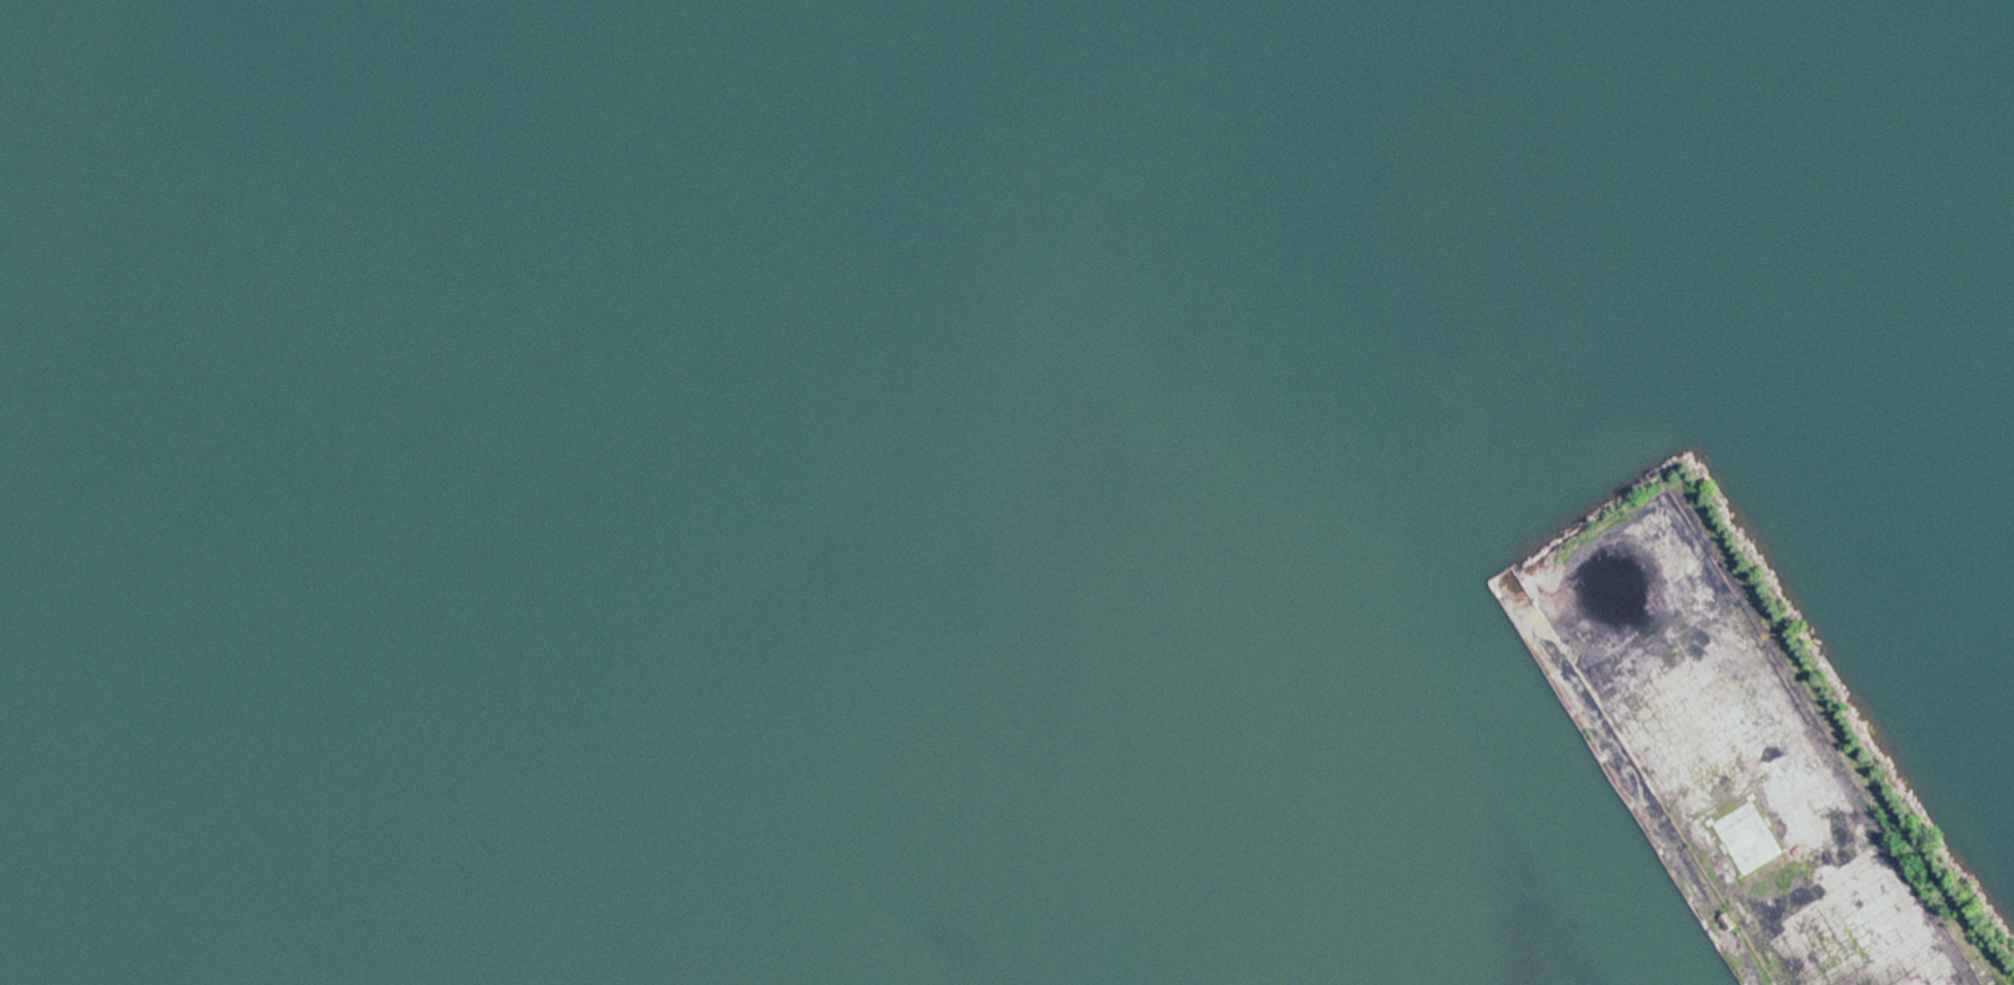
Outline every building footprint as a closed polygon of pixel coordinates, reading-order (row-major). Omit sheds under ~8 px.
[(1736,927),(1729,930),(1721,917),(1728,913),(1736,927)]
